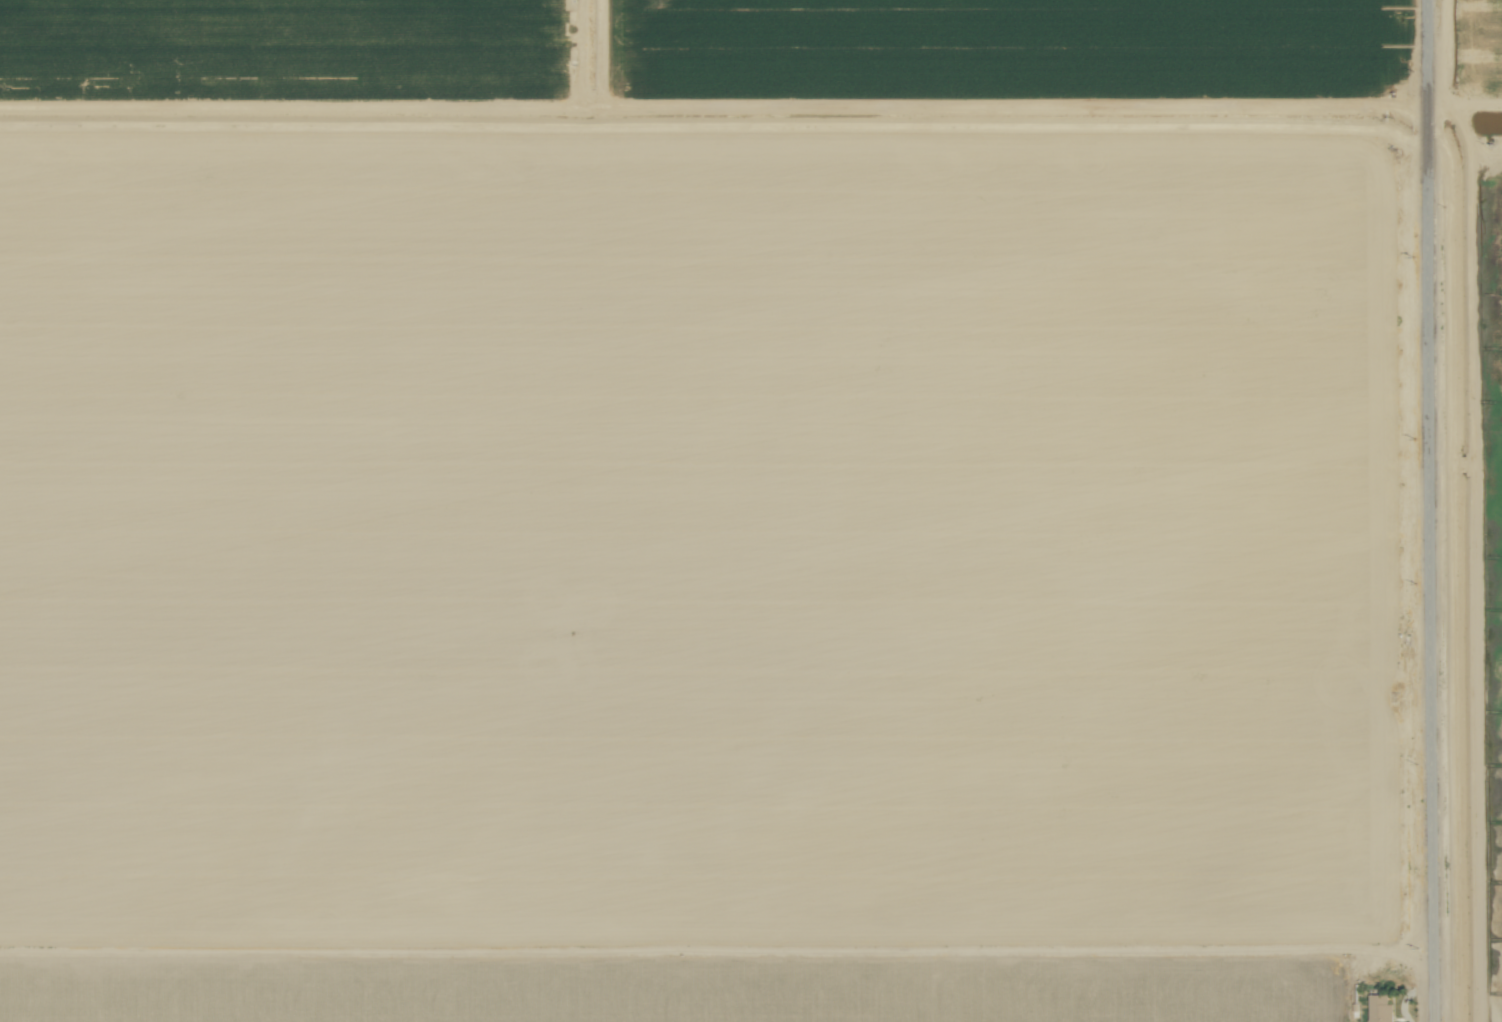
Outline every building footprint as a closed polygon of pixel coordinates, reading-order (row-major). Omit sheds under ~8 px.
[(1392,1003),(1388,1003),(1388,994),(1368,995),(1369,1021),(1386,1021),(1393,1020),(1392,1003)]
